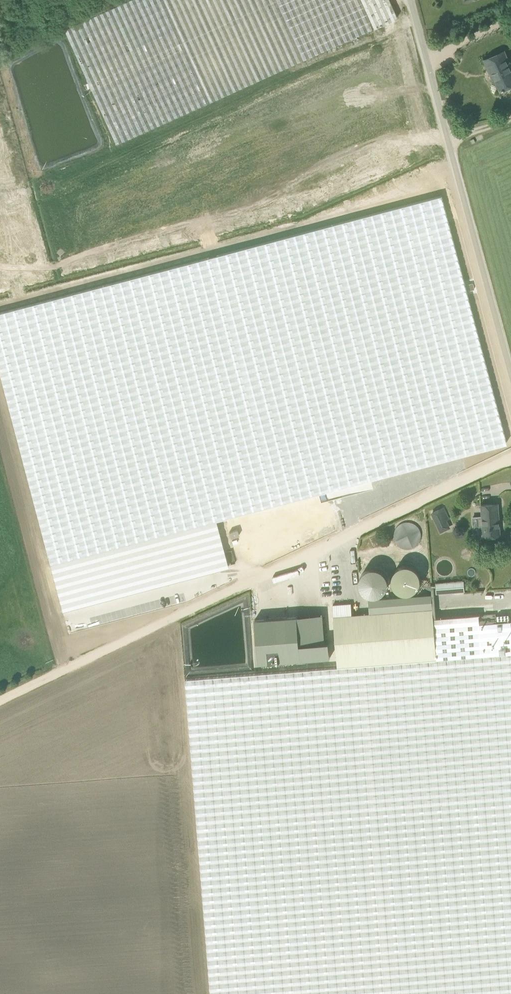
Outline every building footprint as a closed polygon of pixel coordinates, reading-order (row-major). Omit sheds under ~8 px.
[(416,101),(389,0),(236,0),(147,23),(143,8),(94,21),(98,36),(0,62),(0,211),(416,101)] [(484,60),(488,69),(490,68),(501,91),(510,87),(510,72),(508,65),(510,64),(505,50),(484,60)] [(446,193),(452,191),(449,181),(443,183),(446,193)] [(215,519),(506,442),(441,196),(0,312),(0,374),(63,611),(228,567),(215,519)] [(501,536),(500,529),(499,503),(481,504),(483,537),(501,536)] [(449,527),(446,520),(448,518),(443,508),(433,513),(441,531),(449,527)] [(239,535),(237,529),(229,532),(231,538),(239,535)] [(411,564),(389,565),(390,591),(412,590),(411,564)] [(464,583),(437,585),(438,593),(465,591),(464,583)] [(439,658),(435,618),(433,594),(369,600),(371,614),(334,617),(338,667),(439,658)] [(501,654),(498,622),(481,623),(480,615),(435,618),(439,658),(338,667),(186,679),(209,967),(211,993),(510,993),(510,653),(501,654)] [(300,645),(298,616),(255,620),(259,663),(331,657),(329,642),(325,642),(325,643),(300,645)] [(498,622),(501,654),(510,653),(510,621),(498,622)]
